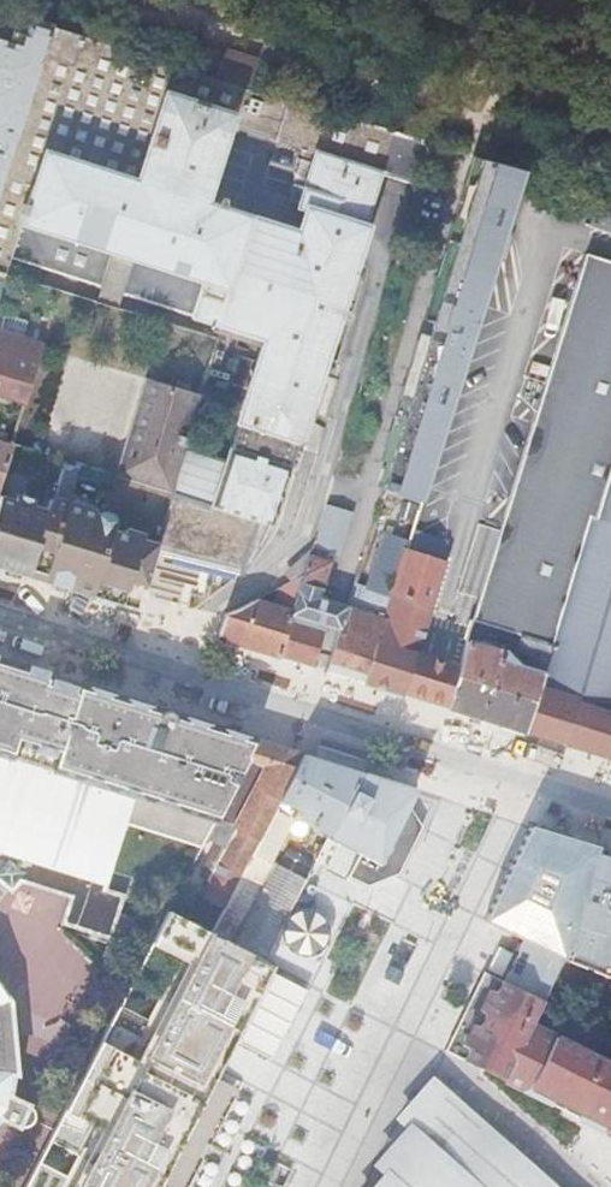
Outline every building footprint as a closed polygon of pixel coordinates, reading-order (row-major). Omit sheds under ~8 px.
[(50,22),(18,12),(13,27),(0,23),(0,180),(50,22)] [(50,22),(0,180),(0,272),(8,274),(13,258),(192,314),(203,279),(230,287),(251,217),(202,202),(226,124),(276,139),(289,97),(50,22)] [(419,183),(431,142),(289,97),(276,139),(315,151),(298,205),(306,208),(299,231),(251,217),(230,287),(203,279),(192,314),(264,338),(239,419),(230,447),(225,463),(189,452),(177,493),(175,497),(162,539),(158,553),(242,579),(259,524),(272,528),(291,467),(300,438),(366,224),(364,223),(380,171),(419,183)] [(496,165),(484,161),(380,490),(392,494),(419,503),(505,229),(523,173),(496,165)] [(587,254),(556,344),(608,360),(610,361),(610,261),(587,254)] [(0,325),(0,330),(20,336),(26,318),(4,312),(0,325)] [(24,400),(41,343),(20,336),(0,330),(0,393),(24,400)] [(608,360),(556,344),(500,529),(473,615),(468,632),(462,650),(457,667),(445,706),(523,729),(537,684),(541,669),(552,634),(526,626),(608,360)] [(608,360),(526,626),(552,634),(551,640),(523,729),(603,755),(610,727),(610,361),(608,360)] [(145,378),(116,474),(168,490),(198,394),(145,378)] [(11,442),(12,439),(0,435),(0,478),(11,442)] [(0,478),(0,493),(46,506),(49,496),(57,492),(94,503),(96,509),(93,518),(162,539),(175,497),(177,493),(168,490),(116,474),(11,442),(0,478)] [(162,539),(93,518),(96,509),(94,503),(57,492),(49,496),(46,506),(0,493),(0,566),(141,609),(145,595),(158,553),(162,539)] [(325,504),(313,547),(325,551),(339,555),(351,512),(325,504)] [(363,679),(390,593),(388,593),(406,539),(382,531),(364,586),(353,582),(346,605),(338,629),(326,668),(363,679)] [(363,679),(403,692),(415,654),(445,558),(405,545),(390,593),(363,679)] [(304,569),(278,653),(311,663),(323,625),(332,600),(318,596),(328,560),(323,559),(325,551),(313,547),(310,547),(304,569)] [(221,622),(218,634),(278,653),(304,569),(283,581),(275,608),(250,600),(239,607),(224,612),(223,616),(221,622)] [(332,600),(323,625),(329,627),(338,630),(346,605),(338,602),(332,600)] [(445,706),(457,667),(435,660),(415,654),(403,692),(422,698),(445,706)] [(9,890),(11,891),(19,881),(71,897),(63,923),(109,937),(121,898),(102,892),(105,885),(125,824),(200,848),(215,820),(247,757),(246,757),(255,739),(0,658),(0,883),(9,890)] [(603,755),(610,757),(610,727),(603,755)] [(302,753),(255,739),(246,757),(247,757),(261,765),(231,825),(236,828),(208,882),(211,883),(208,888),(218,893),(220,888),(231,894),(252,853),(278,802),(277,801),(302,753)] [(425,792),(360,772),(302,753),(277,801),(278,802),(292,809),(288,817),(327,837),(326,838),(359,854),(348,876),(370,886),(400,874),(424,828),(415,813),(425,792)] [(528,825),(484,918),(523,937),(561,956),(573,928),(569,926),(595,846),(528,825)] [(595,846),(569,926),(573,928),(561,956),(610,976),(610,851),(595,846)] [(231,894),(211,933),(232,944),(273,864),(252,853),(231,894)] [(273,864),(232,944),(264,961),(266,958),(305,880),(273,864)] [(9,890),(0,883),(0,900),(9,890)] [(264,961),(167,912),(127,991),(25,1186),(147,1186),(264,961)] [(610,1133),(610,1064),(529,1023),(561,956),(523,937),(503,981),(501,980),(495,993),(477,984),(446,1049),(516,1085),(610,1133)] [(389,973),(386,980),(400,987),(407,974),(403,972),(392,967),(389,973)] [(483,971),(477,984),(495,993),(501,980),(483,971)] [(17,1128),(21,1128),(27,1126),(30,1123),(32,1116),(30,1110),(28,1107),(7,1097),(10,1074),(14,1074),(7,1002),(0,992),(0,1120),(17,1128)] [(433,1080),(376,1186),(553,1186),(433,1080)]
